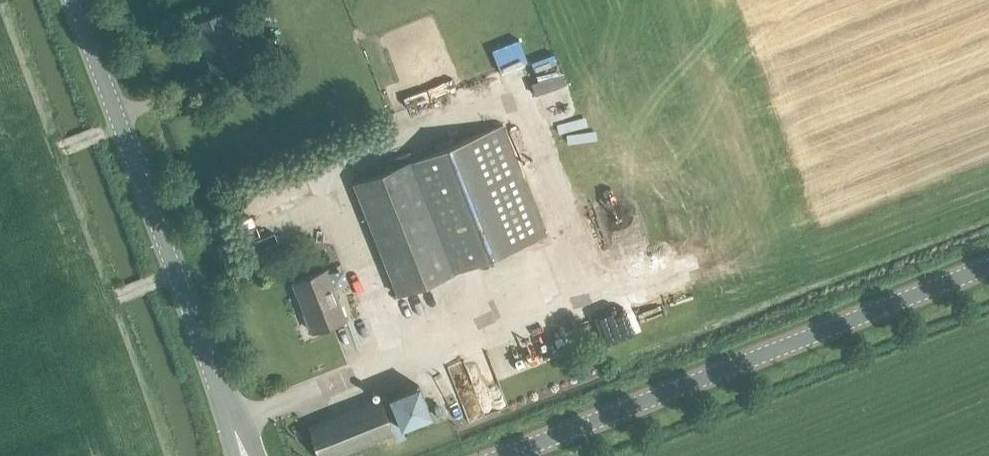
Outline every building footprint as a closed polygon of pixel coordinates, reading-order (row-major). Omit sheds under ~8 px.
[(214,71),(244,59),(225,10),(195,22),(214,71)] [(538,66),(560,59),(557,51),(536,57),(538,66)] [(555,121),(573,117),(560,62),(543,66),(555,121)] [(398,295),(454,273),(546,236),(502,124),(354,183),(398,295)] [(275,241),(265,220),(243,231),(253,252),(275,241)] [(681,278),(707,266),(697,242),(670,253),(681,278)] [(313,332),(347,319),(327,268),(293,282),(313,332)] [(599,322),(607,343),(633,333),(625,312),(599,322)] [(225,329),(218,332),(221,340),(228,337),(230,337),(229,335),(227,329),(226,329),(225,329)] [(401,428),(431,415),(419,384),(388,397),(401,428)] [(395,432),(381,397),(309,424),(321,455),(328,455),(395,432)]
